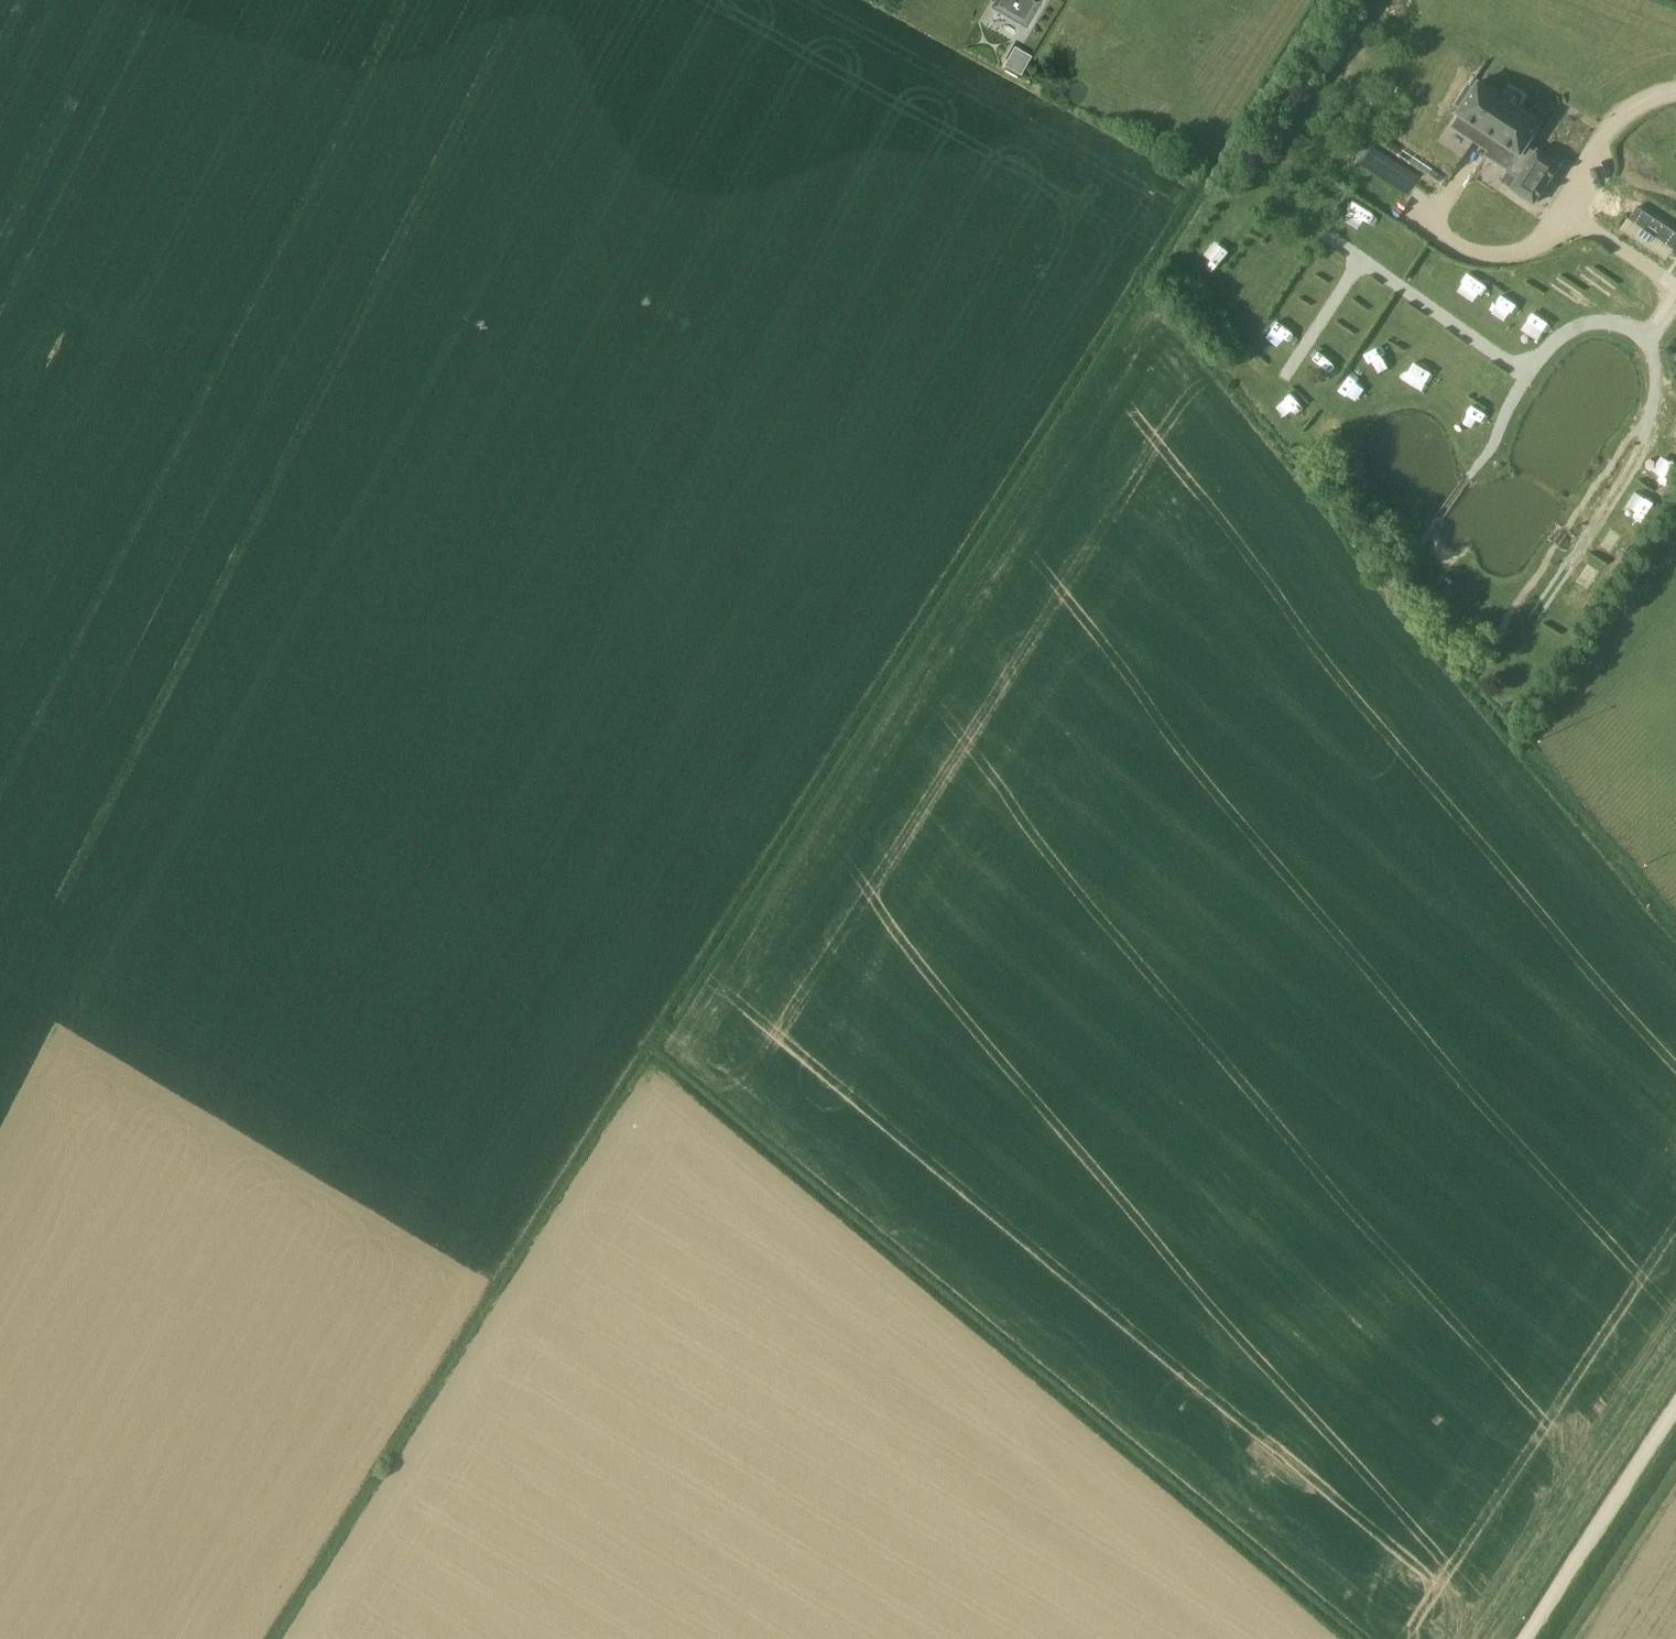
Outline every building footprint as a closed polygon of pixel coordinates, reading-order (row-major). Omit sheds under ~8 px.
[(994,8),(1029,28),(1045,0),(1044,0),(998,0),(994,8)] [(1006,66),(1023,76),(1034,57),(1017,48),(1006,66)] [(1535,203),(1559,166),(1559,167),(1560,165),(1558,164),(1539,151),(1537,150),(1536,152),(1537,152),(1535,154),(1525,148),(1540,125),(1540,126),(1541,124),(1539,122),(1539,123),(1480,84),(1478,82),(1477,84),(1474,89),(1469,86),(1457,105),(1462,108),(1459,112),(1457,114),(1459,115),(1460,116),(1453,127),(1470,138),(1477,127),(1519,154),(1509,170),(1509,169),(1508,171),(1509,172),(1510,172),(1519,178),(1513,188),(1512,189),(1513,190),(1514,190),(1533,203),(1532,203),(1534,204),(1535,203)] [(1637,208),(1629,220),(1673,250),(1675,246),(1675,233),(1637,208)] [(1636,490),(1623,509),(1642,521),(1654,502),(1636,490)]
